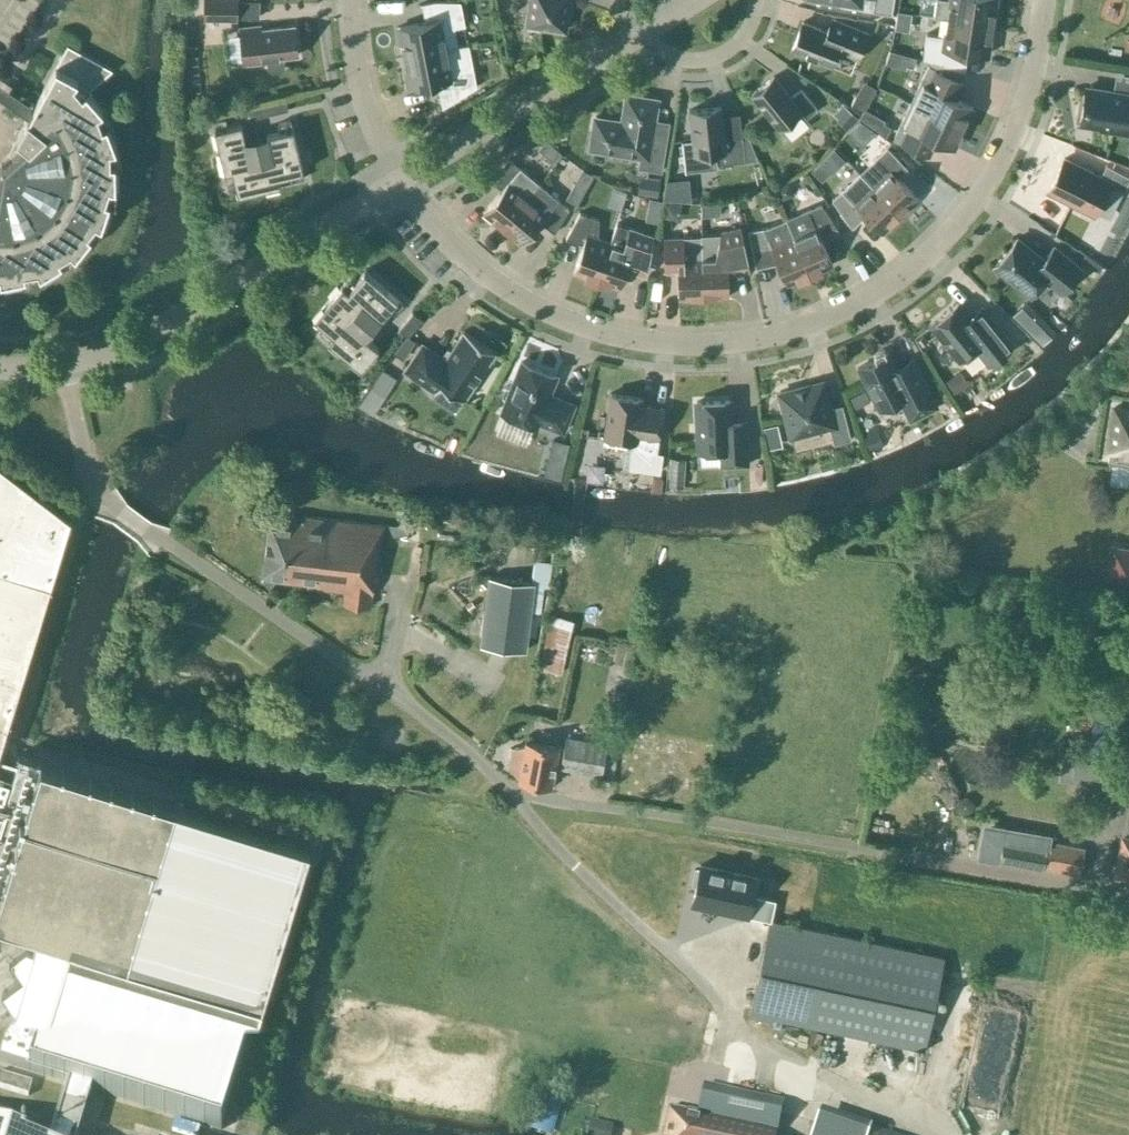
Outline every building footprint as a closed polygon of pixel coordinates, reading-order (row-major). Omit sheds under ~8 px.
[(203,20),(238,20),(238,0),(203,0),(203,20)] [(402,41),(405,56),(459,46),(455,26),(465,24),(460,0),(435,0),(422,3),(425,21),(396,27),(399,42),(402,41)] [(569,0),(529,0),(525,24),(565,30),(569,0)] [(872,10),(891,13),(893,0),(873,0),(872,10)] [(947,18),(992,25),(995,0),(936,0),(934,16),(947,18)] [(987,54),(992,25),(947,18),(944,34),(925,32),(921,57),(960,63),(962,50),(987,54)] [(831,33),(802,21),(791,49),(830,65),(837,49),(857,57),(867,32),(836,20),(831,33)] [(297,55),(294,25),(260,29),(260,25),(239,28),(243,64),(264,62),(264,59),(266,58),(267,67),(270,70),(282,69),(285,66),(284,56),(297,55)] [(67,44),(56,63),(8,152),(11,155),(1,164),(0,168),(0,280),(39,272),(40,274),(74,253),(75,254),(99,223),(101,224),(114,186),(115,186),(114,147),(116,146),(102,109),(103,108),(87,91),(112,69),(67,44)] [(437,80),(442,107),(476,86),(472,62),(469,44),(459,46),(405,56),(408,70),(405,71),(408,86),(437,80)] [(911,102),(963,127),(972,107),(948,95),(956,79),(928,66),(911,102)] [(1128,134),(1128,74),(1116,72),(1113,91),(1086,86),(1080,122),(1100,125),(1099,129),(1128,134)] [(790,96),(773,75),(751,93),(778,127),(801,110),(807,117),(818,108),(801,87),(790,96)] [(864,79),(851,101),(863,108),(875,85),(864,79)] [(595,118),(590,147),(640,156),(638,167),(661,171),(668,130),(652,128),(657,99),(626,94),(621,122),(595,118)] [(963,127),(911,102),(894,138),(922,151),(929,135),(953,147),(963,127)] [(692,140),(682,141),(685,171),(716,167),(715,164),(757,159),(747,133),(724,136),(721,106),(689,110),(692,140)] [(237,193),(280,183),(304,177),(303,170),(293,127),(292,127),(290,120),(278,123),(280,130),(244,138),(241,122),(227,125),(225,118),(213,121),(214,128),(224,171),(230,195),(237,193)] [(872,185),(899,215),(918,197),(897,176),(907,167),(889,148),(874,162),(881,176),(872,185)] [(502,228),(539,183),(510,158),(488,177),(502,189),(483,212),(502,228)] [(1064,158),(1047,190),(1094,214),(1110,183),(1124,190),(1128,180),(1128,176),(1106,164),(1100,176),(1064,158)] [(858,171),(832,198),(849,223),(862,210),(882,232),(899,215),(872,185),(858,171)] [(572,203),(587,178),(576,172),(562,197),(572,203)] [(539,183),(502,228),(521,243),(540,221),(554,233),(569,208),(539,183)] [(715,201),(684,202),(684,195),(657,196),(658,223),(681,222),(681,205),(694,205),(694,219),(716,218),(715,201)] [(788,222),(794,235),(793,236),(809,275),(821,270),(820,269),(832,264),(820,237),(838,229),(822,205),(809,211),(810,212),(803,215),(788,222)] [(596,281),(610,241),(597,237),(599,219),(580,212),(565,238),(583,244),(573,271),(585,276),(585,277),(596,281)] [(769,225),(748,230),(754,261),(775,257),(786,283),(798,278),(799,280),(809,275),(793,236),(794,235),(788,222),(786,218),(769,225)] [(652,236),(616,223),(610,241),(596,281),(608,285),(608,283),(620,288),(630,260),(647,266),(652,236)] [(701,237),(703,297),(728,296),(727,267),(748,262),(740,228),(720,235),(702,236),(702,237),(701,237)] [(679,298),(703,297),(701,237),(663,238),(665,269),(677,268),(679,298)] [(1062,291),(1081,268),(1053,246),(1043,259),(1017,238),(994,265),(1031,295),(1045,278),(1062,291)] [(356,280),(350,275),(342,284),(313,317),(323,326),(318,331),(327,340),(361,368),(378,347),(365,336),(389,308),(395,313),(403,304),(397,299),(397,298),(364,270),(356,280)] [(980,304),(967,315),(957,303),(931,324),(960,359),(973,348),(987,365),(1013,344),(980,304)] [(1025,334),(1036,323),(1019,306),(1008,317),(1025,334)] [(422,319),(412,311),(398,327),(408,336),(422,319)] [(464,330),(445,358),(422,342),(403,370),(436,391),(441,384),(464,399),(486,366),(488,367),(495,356),(493,355),(495,351),(464,330)] [(858,367),(879,409),(900,398),(910,419),(937,405),(912,357),(895,366),(888,352),(858,367)] [(548,396),(556,375),(521,361),(501,411),(537,425),(538,421),(563,431),(574,404),(556,397),(555,399),(548,396)] [(397,377),(382,367),(357,403),(373,414),(397,377)] [(958,373),(947,380),(955,391),(966,384),(958,373)] [(834,443),(851,439),(843,409),(830,412),(822,381),(779,393),(781,398),(778,399),(781,412),(784,411),(790,436),(829,425),(834,443)] [(641,404),(642,398),(610,393),(604,436),(635,441),(636,435),(657,438),(662,407),(641,404)] [(718,465),(748,464),(746,420),(730,421),(729,400),(696,401),(698,449),(718,448),(718,465)] [(1115,407),(1108,449),(1110,449),(1108,460),(1128,463),(1128,409),(1115,407)] [(776,425),(764,428),(766,435),(778,432),(776,425)] [(686,457),(671,456),(669,485),(683,486),(686,457)] [(70,517),(0,463),(0,747),(70,517)] [(377,574),(384,525),(302,515),(301,520),(269,516),(262,576),(307,582),(307,586),(344,591),(342,603),(370,606),(371,594),(374,574),(377,574)] [(1109,546),(1104,581),(1128,584),(1128,549),(1109,546)] [(488,575),(479,645),(526,651),(534,582),(488,575)] [(551,616),(538,675),(558,680),(571,620),(551,616)] [(509,766),(519,774),(518,778),(552,784),(555,765),(560,766),(560,767),(602,774),(607,744),(565,736),(563,747),(525,740),(525,744),(512,748),(509,766)] [(38,931),(32,953),(24,950),(10,961),(22,978),(1,994),(14,1011),(0,1056),(0,1062),(69,1083),(91,1090),(221,1130),(309,843),(19,754),(0,815),(0,920),(38,931)] [(1077,761),(1074,777),(1121,786),(1124,770),(1077,761)] [(984,829),(978,859),(1078,876),(1083,847),(1055,843),(1055,846),(1047,845),(1049,835),(994,826),(993,830),(984,829)] [(1123,838),(1116,875),(1128,878),(1128,839),(1123,838)] [(695,886),(690,906),(748,918),(757,875),(699,863),(698,869),(694,869),(691,885),(695,886)] [(923,1049),(943,957),(770,920),(751,1011),(923,1049)] [(27,1095),(31,1083),(0,1074),(0,1087),(27,1095)] [(801,1102),(808,1088),(780,1075),(774,1089),(801,1102)] [(79,1131),(80,1128),(83,1118),(84,1114),(91,1090),(69,1083),(61,1110),(60,1114),(57,1124),(56,1127),(54,1134),(78,1134),(79,1131)] [(783,1101),(705,1084),(699,1112),(671,1106),(665,1134),(776,1134),(783,1101)] [(585,1134),(606,1134),(606,1122),(584,1124),(585,1134)]
